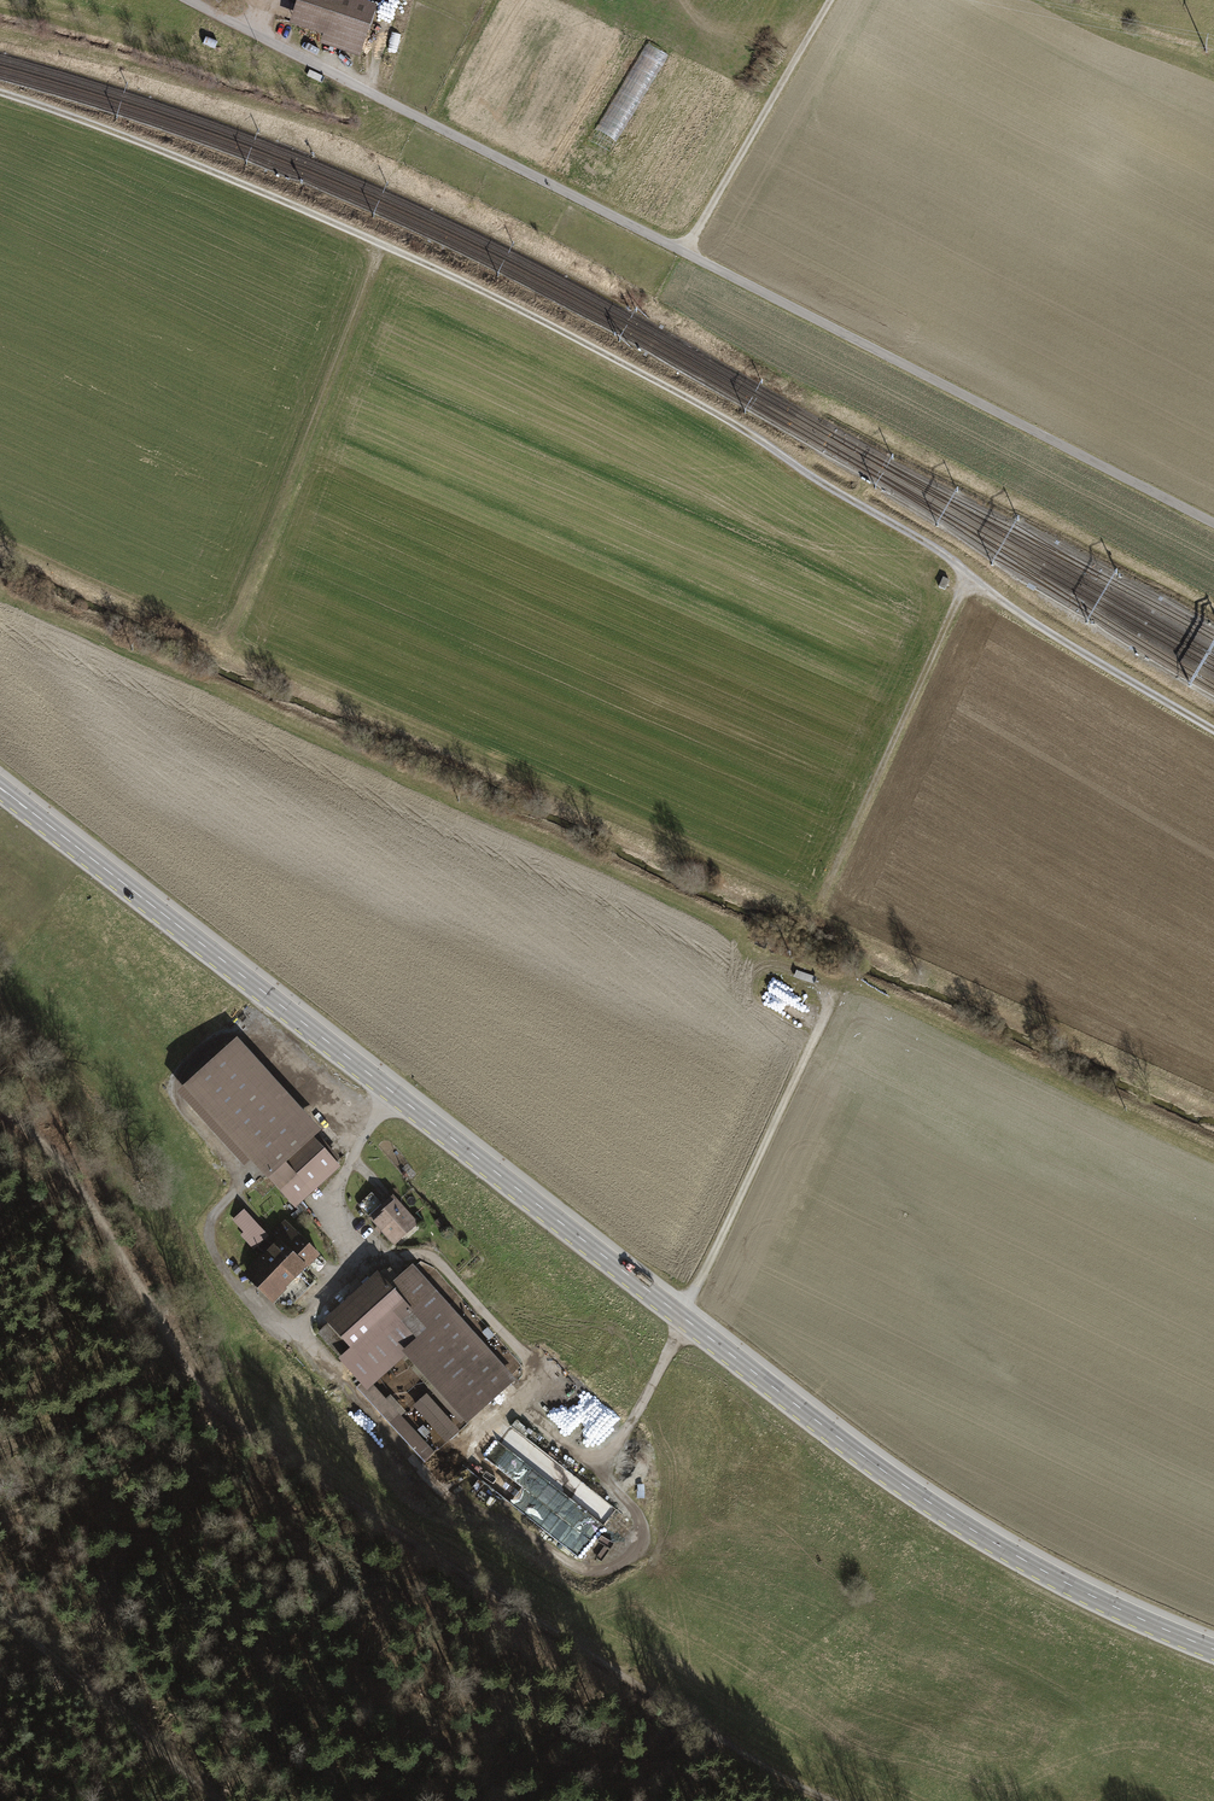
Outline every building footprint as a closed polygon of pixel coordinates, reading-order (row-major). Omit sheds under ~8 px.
[(348,0),(300,0),(290,30),(325,41),(322,50),(362,63),(379,10),(348,0)] [(230,1049),(189,1085),(294,1201),(335,1164),(230,1049)] [(391,1241),(415,1220),(393,1196),(382,1206),(371,1194),(359,1205),(370,1217),(391,1241)] [(263,1236),(242,1212),(234,1219),(245,1232),(242,1235),(252,1246),(263,1236)] [(247,1272),(280,1305),(291,1306),(316,1280),(303,1269),(305,1267),(309,1263),(318,1254),(285,1222),(272,1234),(279,1241),(247,1272)] [(320,1332),(365,1381),(367,1379),(402,1348),(465,1417),(510,1377),(412,1269),(399,1280),(390,1270),(320,1332)] [(433,1452),(367,1379),(365,1381),(357,1388),(423,1461),(433,1452)] [(427,1394),(414,1406),(445,1442),(458,1430),(427,1394)] [(619,1506),(512,1424),(486,1457),(593,1539),(619,1506)]
